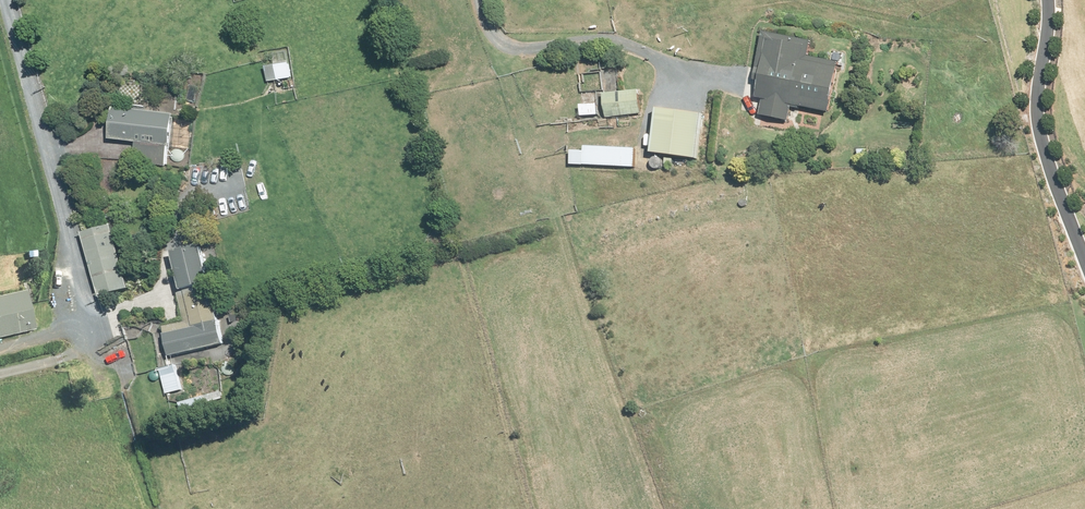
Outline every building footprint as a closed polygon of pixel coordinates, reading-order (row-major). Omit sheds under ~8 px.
[(814,44),(765,35),(759,69),(764,70),(759,98),(765,99),(762,115),(791,121),(794,105),(834,112),(843,64),(811,58),(814,44)] [(293,79),(290,63),(268,66),(270,82),(293,79)] [(618,94),(615,74),(603,76),(608,118),(619,116),(644,113),(641,91),(618,94)] [(600,116),(599,104),(582,105),(583,117),(600,116)] [(176,116),(115,109),(112,140),(138,143),(135,163),(166,167),(169,146),(173,146),(176,116)] [(696,113),(659,109),(654,153),(691,158),(696,113)] [(586,151),(573,151),(573,165),(637,167),(637,149),(587,148),(586,151)] [(126,273),(113,225),(85,233),(102,297),(130,290),(126,273)] [(212,284),(204,247),(176,253),(184,290),(212,284)] [(226,344),(213,289),(180,297),(187,323),(165,328),(172,357),(226,344)] [(27,292),(0,297),(0,338),(36,330),(27,292)] [(177,363),(161,367),(168,395),(184,391),(177,363)] [(208,406),(205,396),(182,402),(184,412),(208,406)]
